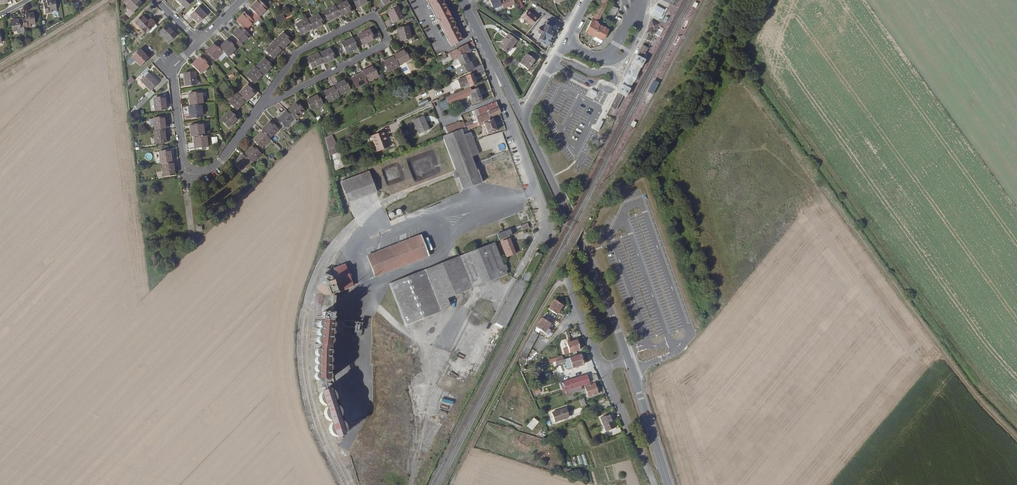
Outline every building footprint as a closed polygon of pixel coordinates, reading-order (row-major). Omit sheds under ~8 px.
[(55,10),(54,0),(53,0),(46,1),(46,4),(47,7),(43,7),(44,14),(51,13),(51,11),(55,10)] [(139,5),(134,0),(126,0),(122,4),(127,9),(131,13),(139,5)] [(253,12),(250,15),(256,21),(259,19),(257,17),(266,9),(257,0),(248,8),(253,12)] [(461,39),(440,0),(425,0),(435,18),(436,22),(449,45),(461,39)] [(350,12),(345,3),(334,9),(338,16),(339,18),(350,12)] [(617,8),(611,5),(600,27),(606,30),(617,8)] [(323,13),(328,21),(338,16),(334,9),(334,7),(323,13)] [(194,23),(203,16),(195,8),(187,16),(194,23)] [(127,18),(132,14),(131,13),(127,9),(123,14),(127,18)] [(392,24),(401,20),(396,9),(391,11),(386,13),(392,24)] [(530,24),(536,18),(526,10),(520,17),(530,24)] [(243,13),(234,22),(239,27),(243,31),(253,23),(254,23),(256,21),(250,15),(248,18),(243,13)] [(22,22),(23,25),(23,28),(30,27),(30,25),(34,24),(32,14),(24,15),(25,19),(25,21),(22,22)] [(148,20),(145,23),(139,16),(133,22),(143,33),(152,25),(148,20)] [(322,26),(317,17),(306,22),(310,31),(311,32),(322,26)] [(660,21),(652,17),(645,32),(653,36),(654,34),(658,26),(660,21)] [(17,33),(24,32),(23,28),(23,25),(19,26),(18,20),(10,21),(12,32),(17,32),(17,33)] [(295,27),(300,36),(310,31),(306,22),(306,21),(295,27)] [(549,25),(550,24),(546,21),(535,39),(547,46),(552,36),(556,29),(549,25)] [(600,27),(590,22),(585,33),(601,42),(602,41),(604,38),(605,35),(606,32),(607,31),(606,30),(600,27)] [(231,34),(237,27),(235,25),(229,32),(231,34)] [(166,43),(172,36),(162,27),(156,33),(166,43)] [(239,44),(247,36),(243,31),(239,27),(231,35),(235,40),(232,43),(238,48),(241,45),(239,44)] [(399,42),(409,39),(406,28),(395,30),(399,42)] [(359,45),(370,39),(366,31),(355,36),(359,45)] [(505,49),(515,39),(508,33),(498,43),(505,49)] [(288,42),(281,34),(272,43),(280,50),(288,42)] [(342,54),(353,48),(349,40),(338,45),(342,54)] [(225,41),(216,49),(221,54),(224,57),(225,58),(234,50),(225,41)] [(462,51),(460,49),(471,44),(470,41),(452,50),(454,55),(462,51)] [(271,59),(280,50),(272,43),(263,52),(271,59)] [(203,53),(211,62),(215,59),(221,54),(216,49),(211,44),(203,53)] [(649,49),(642,45),(638,55),(644,58),(649,49)] [(146,59),(143,56),(137,50),(129,58),(138,67),(146,59)] [(401,50),(391,55),(392,57),(396,65),(406,59),(401,50)] [(330,59),(326,51),(315,56),(319,64),(319,65),(330,59)] [(460,66),(454,69),(457,75),(469,69),(471,68),(468,62),(467,63),(462,51),(454,55),(455,57),(460,66)] [(218,63),(224,57),(221,54),(215,59),(218,63)] [(525,69),(532,61),(524,54),(517,62),(525,69)] [(304,61),(308,69),(319,64),(315,56),(315,55),(304,61)] [(638,74),(646,59),(644,58),(638,55),(630,70),(628,74),(624,82),(619,91),(620,91),(626,94),(627,95),(632,86),(636,78),(638,74)] [(385,71),(396,66),(396,65),(392,57),(381,63),(385,71)] [(198,76),(207,67),(198,58),(189,66),(198,76)] [(269,68),(262,61),(254,69),(260,75),(261,76),(269,68)] [(474,85),(470,74),(481,70),(479,64),(471,68),(469,69),(470,73),(458,77),(460,83),(462,83),(462,84),(465,83),(467,88),(474,85)] [(369,67),(359,72),(359,73),(363,82),(374,76),(369,67)] [(251,84),(260,75),(254,69),(253,68),(243,77),(251,84)] [(364,83),(363,82),(359,73),(348,79),(353,89),(364,83)] [(147,91),(155,83),(146,74),(138,82),(143,87),(147,91)] [(182,86),(192,85),(191,74),(181,75),(182,86)] [(342,81),(331,87),(331,88),(335,96),(346,90),(342,81)] [(251,95),(244,87),(236,96),(242,102),(243,103),(251,95)] [(469,98),(468,98),(470,103),(479,100),(475,87),(468,90),(467,89),(437,102),(440,107),(468,95),(469,98)] [(336,98),(335,96),(331,88),(320,94),(325,103),(336,98)] [(612,106),(618,109),(626,94),(620,91),(612,106)] [(146,100),(151,95),(148,92),(143,97),(146,100)] [(198,93),(186,94),(187,105),(198,104),(199,104),(198,93)] [(233,111),(242,102),(236,96),(235,95),(226,103),(233,111)] [(309,110),(319,105),(314,96),(304,101),(309,110)] [(135,111),(146,100),(143,97),(132,107),(135,111)] [(152,111),(163,110),(161,98),(151,99),(152,111)] [(472,121),(496,114),(494,108),(491,102),(468,109),(472,121)] [(199,115),(198,104),(187,105),(185,105),(186,117),(199,115)] [(301,113),(293,105),(285,113),(291,119),(293,120),(301,113)] [(275,120),(283,128),(291,119),(285,113),(284,111),(275,120)] [(225,128),(233,120),(226,113),(217,121),(225,128)] [(417,134),(427,129),(422,116),(411,121),(417,134)] [(161,119),(151,120),(152,133),(161,132),(163,131),(161,119)] [(456,119),(441,125),(444,132),(451,130),(458,127),(461,126),(459,120),(457,121),(456,119)] [(187,124),(189,136),(191,136),(201,135),(199,123),(187,124)] [(267,123),(259,131),(260,132),(266,139),(274,131),(267,123)] [(467,129),(460,131),(458,127),(451,130),(455,141),(469,136),(467,129)] [(459,151),(455,141),(451,130),(444,132),(438,135),(453,170),(462,166),(459,158),(468,154),(466,149),(459,151)] [(377,150),(389,146),(383,131),(371,135),(377,150)] [(152,145),(163,144),(161,132),(152,133),(151,133),(152,145)] [(259,148),(267,139),(266,139),(260,132),(251,140),(259,148)] [(204,146),(203,135),(201,135),(191,136),(192,147),(204,146)] [(332,136),(325,139),(329,152),(335,149),(338,147),(332,136)] [(476,152),(469,136),(455,141),(459,151),(466,149),(468,154),(459,158),(462,166),(471,162),(468,155),(476,152)] [(257,155),(250,147),(241,156),(248,162),(249,163),(257,155)] [(337,154),(335,149),(329,152),(330,157),(337,154)] [(154,153),(156,165),(158,165),(168,164),(166,152),(154,153)] [(239,170),(248,162),(241,156),(240,154),(232,163),(239,170)] [(471,162),(462,166),(453,170),(455,174),(461,189),(479,181),(473,167),(471,162)] [(171,177),(169,164),(168,164),(158,165),(159,178),(171,177)] [(348,203),(376,192),(369,172),(340,183),(348,203)] [(404,215),(389,221),(391,225),(406,220),(404,215)] [(499,239),(512,233),(509,228),(496,233),(498,239),(499,239)] [(430,256),(425,243),(421,235),(361,259),(369,280),(429,257),(430,256)] [(508,238),(500,241),(504,252),(512,249),(508,238)] [(502,265),(493,241),(485,244),(497,277),(505,274),(504,273),(503,270),(505,269),(503,265),(502,265)] [(485,244),(460,254),(472,286),(497,277),(485,244)] [(449,305),(446,297),(472,286),(460,254),(455,256),(448,259),(389,284),(406,324),(445,309),(444,307),(449,305)] [(349,289),(348,288),(340,267),(336,269),(335,269),(334,271),(329,282),(334,295),(345,290),(349,289)] [(334,271),(329,269),(326,268),(322,279),(324,280),(329,282),(334,271)] [(333,313),(334,296),(320,295),(319,312),(320,312),(331,313),(333,313)] [(561,309),(552,304),(549,308),(558,314),(561,309)] [(555,319),(558,314),(549,308),(546,313),(555,319)] [(331,313),(320,312),(320,319),(321,319),(322,320),(323,321),(324,322),(324,320),(326,320),(327,319),(329,319),(330,320),(331,322),(331,313)] [(331,325),(331,323),(331,322),(330,320),(329,319),(327,319),(326,320),(324,320),(324,322),(323,321),(322,320),(321,319),(320,319),(318,319),(317,320),(316,321),(316,323),(317,324),(318,325),(319,326),(319,327),(318,327),(316,328),(316,330),(316,331),(316,333),(317,334),(319,335),(317,336),(316,337),(315,338),(315,340),(316,341),(317,342),(318,343),(320,343),(321,342),(322,341),(322,340),(323,341),(324,342),(325,343),(327,343),(328,342),(330,341),(330,340),(330,338),(329,337),(328,336),(327,335),(328,335),(330,334),(330,332),(331,331),(330,329),(329,328),(328,328),(327,327),(327,326),(328,326),(330,326),(331,325)] [(549,328),(540,322),(537,327),(546,332),(549,328)] [(546,339),(549,334),(546,332),(537,327),(534,332),(546,339)] [(525,359),(534,343),(529,340),(521,357),(525,359)] [(580,350),(577,340),(571,342),(575,352),(580,350)] [(326,374),(325,373),(326,372),(327,371),(327,370),(327,369),(326,368),(325,367),(326,366),(327,365),(327,364),(327,363),(327,361),(325,361),(326,360),(327,359),(328,358),(327,356),(327,355),(326,355),(325,354),(326,354),(327,354),(328,353),(328,351),(328,350),(327,349),(327,348),(326,348),(325,348),(324,348),(323,348),(323,349),(322,351),(322,350),(321,348),(320,348),(319,347),(317,348),(316,349),(315,350),(315,351),(316,352),(317,353),(318,354),(317,354),(316,355),(315,356),(315,357),(315,359),(316,360),(318,360),(316,361),(315,361),(315,363),(315,364),(315,365),(316,366),(317,366),(316,367),(315,367),(314,369),(314,370),(315,371),(316,372),(317,373),(316,373),(315,374),(314,375),(314,376),(315,378),(316,378),(317,379),(318,379),(319,378),(320,377),(321,376),(321,378),(322,379),(323,379),(325,379),(326,379),(327,378),(327,376),(327,375),(326,374)] [(574,368),(585,365),(582,355),(576,357),(571,359),(574,368)] [(575,390),(590,385),(587,376),(572,381),(575,390)] [(563,394),(575,390),(572,381),(560,385),(563,394)] [(588,399),(598,395),(596,391),(594,386),(584,389),(588,399)] [(324,406),(327,406),(329,406),(328,407),(326,409),(325,413),(325,416),(327,418),(329,420),(332,421),(334,421),(332,422),(330,425),(329,428),(330,431),(331,433),(334,435),(337,436),(340,436),(343,434),(344,432),(345,429),(345,426),(343,423),(341,421),(338,420),(336,420),(338,419),(340,417),(341,414),(341,410),(339,408),(336,406),(333,405),(331,405),(333,404),(335,402),(336,399),(335,396),(334,393),(331,391),(328,390),(325,391),(322,392),(320,395),(320,398),(320,401),(322,404),(324,406)] [(552,425),(567,419),(564,411),(549,416),(552,425)] [(606,433),(613,430),(610,423),(608,417),(600,420),(606,433)] [(526,426),(532,430),(538,422),(533,418),(526,426)] [(521,444),(538,449),(545,430),(538,428),(535,437),(525,434),(521,444)]
